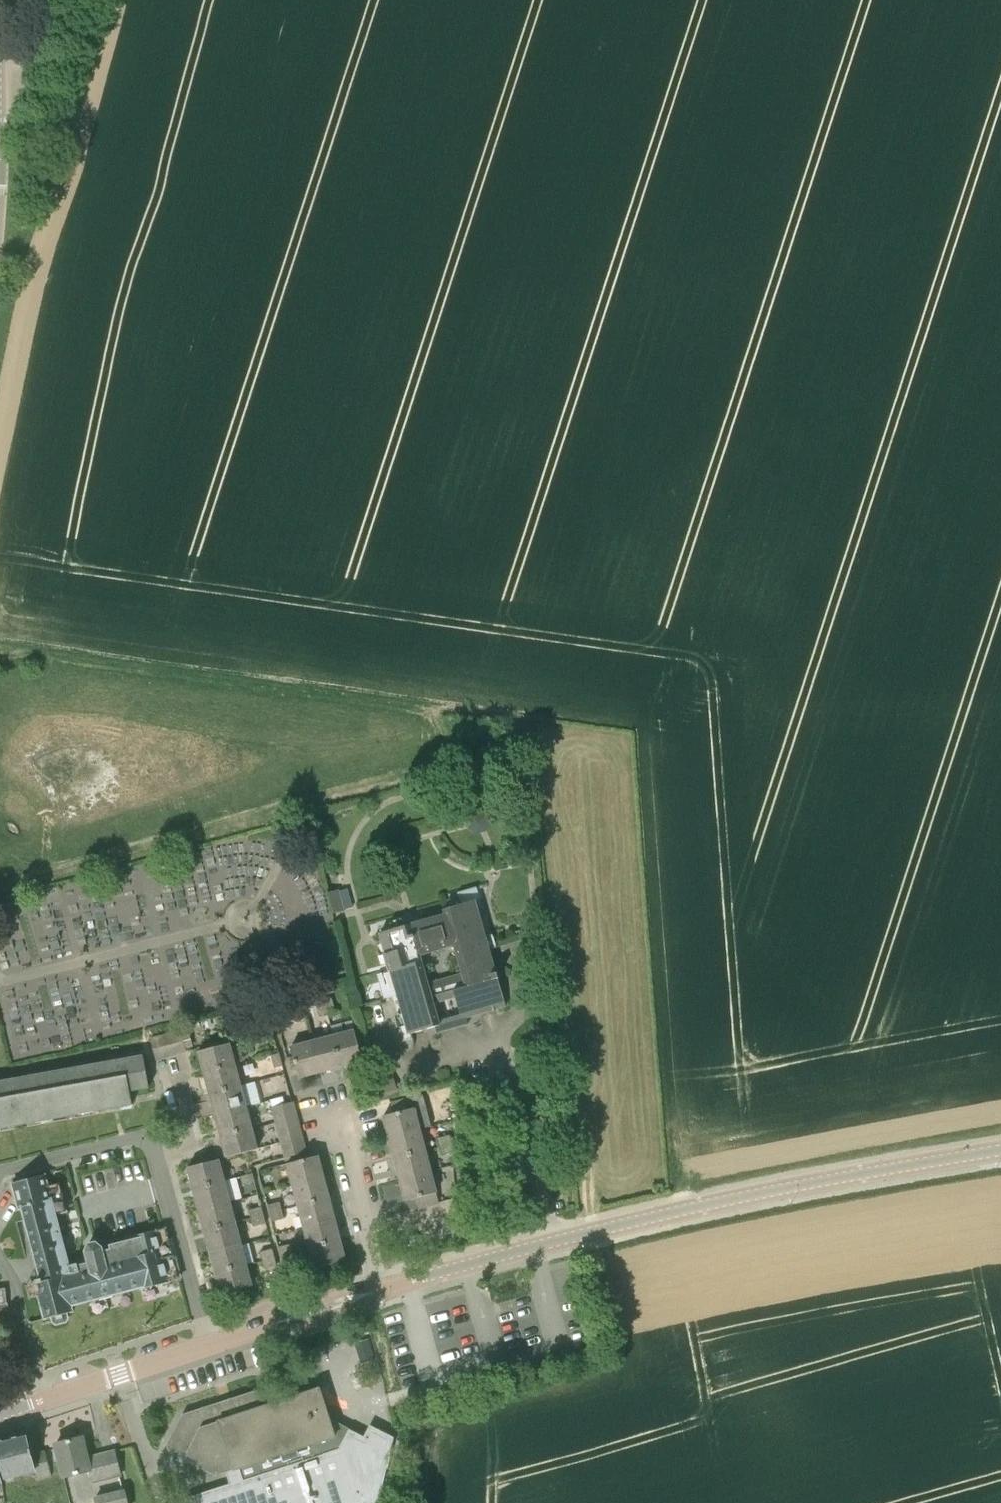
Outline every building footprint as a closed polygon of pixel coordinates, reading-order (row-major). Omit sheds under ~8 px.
[(18,47),(31,48),(32,34),(19,32),(18,47)] [(346,912),(340,889),(328,893),(333,914),(346,912)] [(501,1007),(500,1002),(503,997),(497,978),(476,900),(443,909),(444,914),(412,922),(412,921),(380,933),(409,1034),(436,1027),(437,1033),(442,1032),(439,1021),(434,1004),(456,998),(461,1015),(464,1025),(468,1024),(467,1018),(506,1007),(506,1006),(501,1007)] [(324,1001),(327,1013),(336,1011),(333,999),(324,1001)] [(320,1015),(327,1013),(324,1001),(316,1003),(320,1015)] [(298,1021),(306,1018),(304,1006),(295,1009),(298,1021)] [(213,1027),(211,1018),(205,1020),(207,1028),(213,1027)] [(363,1061),(358,1042),(355,1030),(333,1035),(342,1067),(363,1061)] [(156,1060),(187,1052),(186,1050),(181,1031),(151,1039),(156,1060)] [(320,1072),(342,1067),(333,1035),(312,1041),(320,1072)] [(299,1078),(320,1072),(312,1041),(291,1046),(299,1078)] [(204,1073),(237,1064),(232,1043),(199,1052),(204,1073)] [(275,1068),(283,1066),(280,1054),(272,1056),(275,1068)] [(133,1104),(130,1091),(149,1088),(145,1062),(0,1088),(0,1128),(1,1128),(0,1125),(14,1122),(15,1126),(27,1123),(26,1119),(40,1117),(41,1121),(53,1119),(53,1115),(66,1112),(67,1116),(80,1114),(79,1110),(93,1107),(94,1111),(106,1109),(105,1105),(119,1103),(120,1107),(133,1104)] [(210,1094),(243,1085),(237,1064),(204,1073),(210,1094)] [(375,1083),(380,1099),(398,1093),(394,1077),(375,1083)] [(216,1115),(248,1107),(243,1085),(210,1094),(216,1115)] [(430,1100),(428,1091),(415,1095),(418,1104),(430,1100)] [(283,1097),(270,1100),(272,1107),(284,1104),(283,1097)] [(389,1137),(420,1129),(412,1098),(410,1098),(391,1103),(394,1113),(384,1116),(389,1137)] [(277,1117),(296,1112),(293,1102),(274,1107),(277,1117)] [(221,1136),(254,1128),(248,1107),(216,1115),(221,1136)] [(277,1117),(280,1128),(299,1122),(296,1112),(277,1117)] [(280,1128),(282,1138),(302,1132),(299,1122),(280,1128)] [(250,1151),(259,1149),(254,1128),(221,1136),(227,1157),(250,1151)] [(395,1159),(426,1150),(420,1129),(389,1137),(395,1159)] [(282,1138),(285,1148),(305,1143),(302,1132),(282,1138)] [(440,1147),(452,1143),(450,1135),(438,1139),(440,1147)] [(285,1148),(288,1158),(307,1153),(305,1143),(285,1148)] [(452,1143),(440,1147),(442,1155),(455,1152),(452,1143)] [(400,1180),(431,1172),(426,1150),(395,1159),(400,1180)] [(293,1185),(324,1177),(318,1156),(287,1164),(293,1185)] [(225,1181),(224,1179),(219,1159),(188,1168),(194,1189),(225,1181)] [(439,1203),(434,1184),(431,1172),(400,1180),(406,1201),(416,1198),(419,1208),(439,1203)] [(255,1182),(253,1174),(241,1177),(243,1185),(255,1182)] [(60,1184),(49,1186),(46,1175),(12,1184),(19,1210),(23,1209),(41,1280),(37,1281),(38,1282),(36,1283),(45,1319),(52,1318),(53,1322),(56,1325),(67,1322),(68,1318),(67,1314),(74,1312),(72,1306),(101,1298),(111,1296),(141,1288),(141,1289),(167,1283),(167,1281),(181,1278),(166,1229),(154,1232),(154,1231),(136,1236),(137,1238),(110,1245),(111,1250),(103,1252),(102,1248),(96,1243),(89,1245),(86,1252),(89,1264),(70,1269),(56,1215),(67,1212),(60,1184)] [(298,1206),(329,1198),(324,1177),(293,1185),(298,1206)] [(199,1210),(230,1202),(225,1181),(194,1189),(199,1210)] [(304,1227),(335,1219),(329,1198),(298,1206),(304,1227)] [(205,1231),(236,1223),(230,1202),(199,1210),(205,1231)] [(270,1214),(282,1211),(279,1203),(268,1205),(270,1214)] [(252,1219),(264,1215),(262,1207),(250,1210),(252,1219)] [(282,1211),(270,1214),(273,1222),(284,1219),(282,1211)] [(264,1215),(252,1219),(254,1227),(266,1224),(264,1215)] [(310,1248),(341,1240),(335,1219),(304,1227),(310,1248)] [(210,1252),(241,1244),(236,1223),(205,1231),(210,1252)] [(310,1248),(310,1250),(315,1270),(346,1261),(341,1240),(310,1248)] [(216,1273),(247,1265),(241,1244),(210,1252),(216,1273)] [(279,1247),(281,1256),(294,1252),(292,1244),(279,1247)] [(263,1261),(275,1258),(273,1249),(261,1252),(263,1261)] [(294,1252),(281,1256),(284,1264),(296,1261),(294,1252)] [(275,1258),(263,1261),(265,1269),(277,1265),(275,1258)] [(252,1286),(247,1267),(247,1265),(216,1273),(221,1294),(252,1286)] [(4,1329),(11,1328),(11,1327),(10,1327),(7,1304),(6,1304),(0,1305),(0,1325),(4,1329)] [(374,1358),(368,1339),(356,1343),(361,1363),(374,1358)] [(216,1475),(225,1473),(228,1485),(185,1499),(186,1502),(378,1502),(378,1500),(395,1437),(366,1422),(360,1435),(330,1420),(320,1389),(263,1407),(257,1390),(183,1414),(169,1442),(168,1443),(168,1444),(168,1445),(168,1447),(168,1449),(169,1450),(170,1451),(171,1453),(216,1475)] [(46,1452),(33,1456),(27,1435),(0,1442),(0,1474),(3,1484),(3,1481),(11,1479),(36,1472),(38,1482),(53,1477),(46,1452)] [(94,1482),(102,1480),(121,1476),(115,1451),(88,1458),(83,1437),(69,1441),(69,1438),(60,1440),(61,1443),(56,1444),(61,1463),(64,1479),(91,1472),(94,1482)] [(94,1497),(96,1502),(128,1502),(125,1489),(94,1497)]
